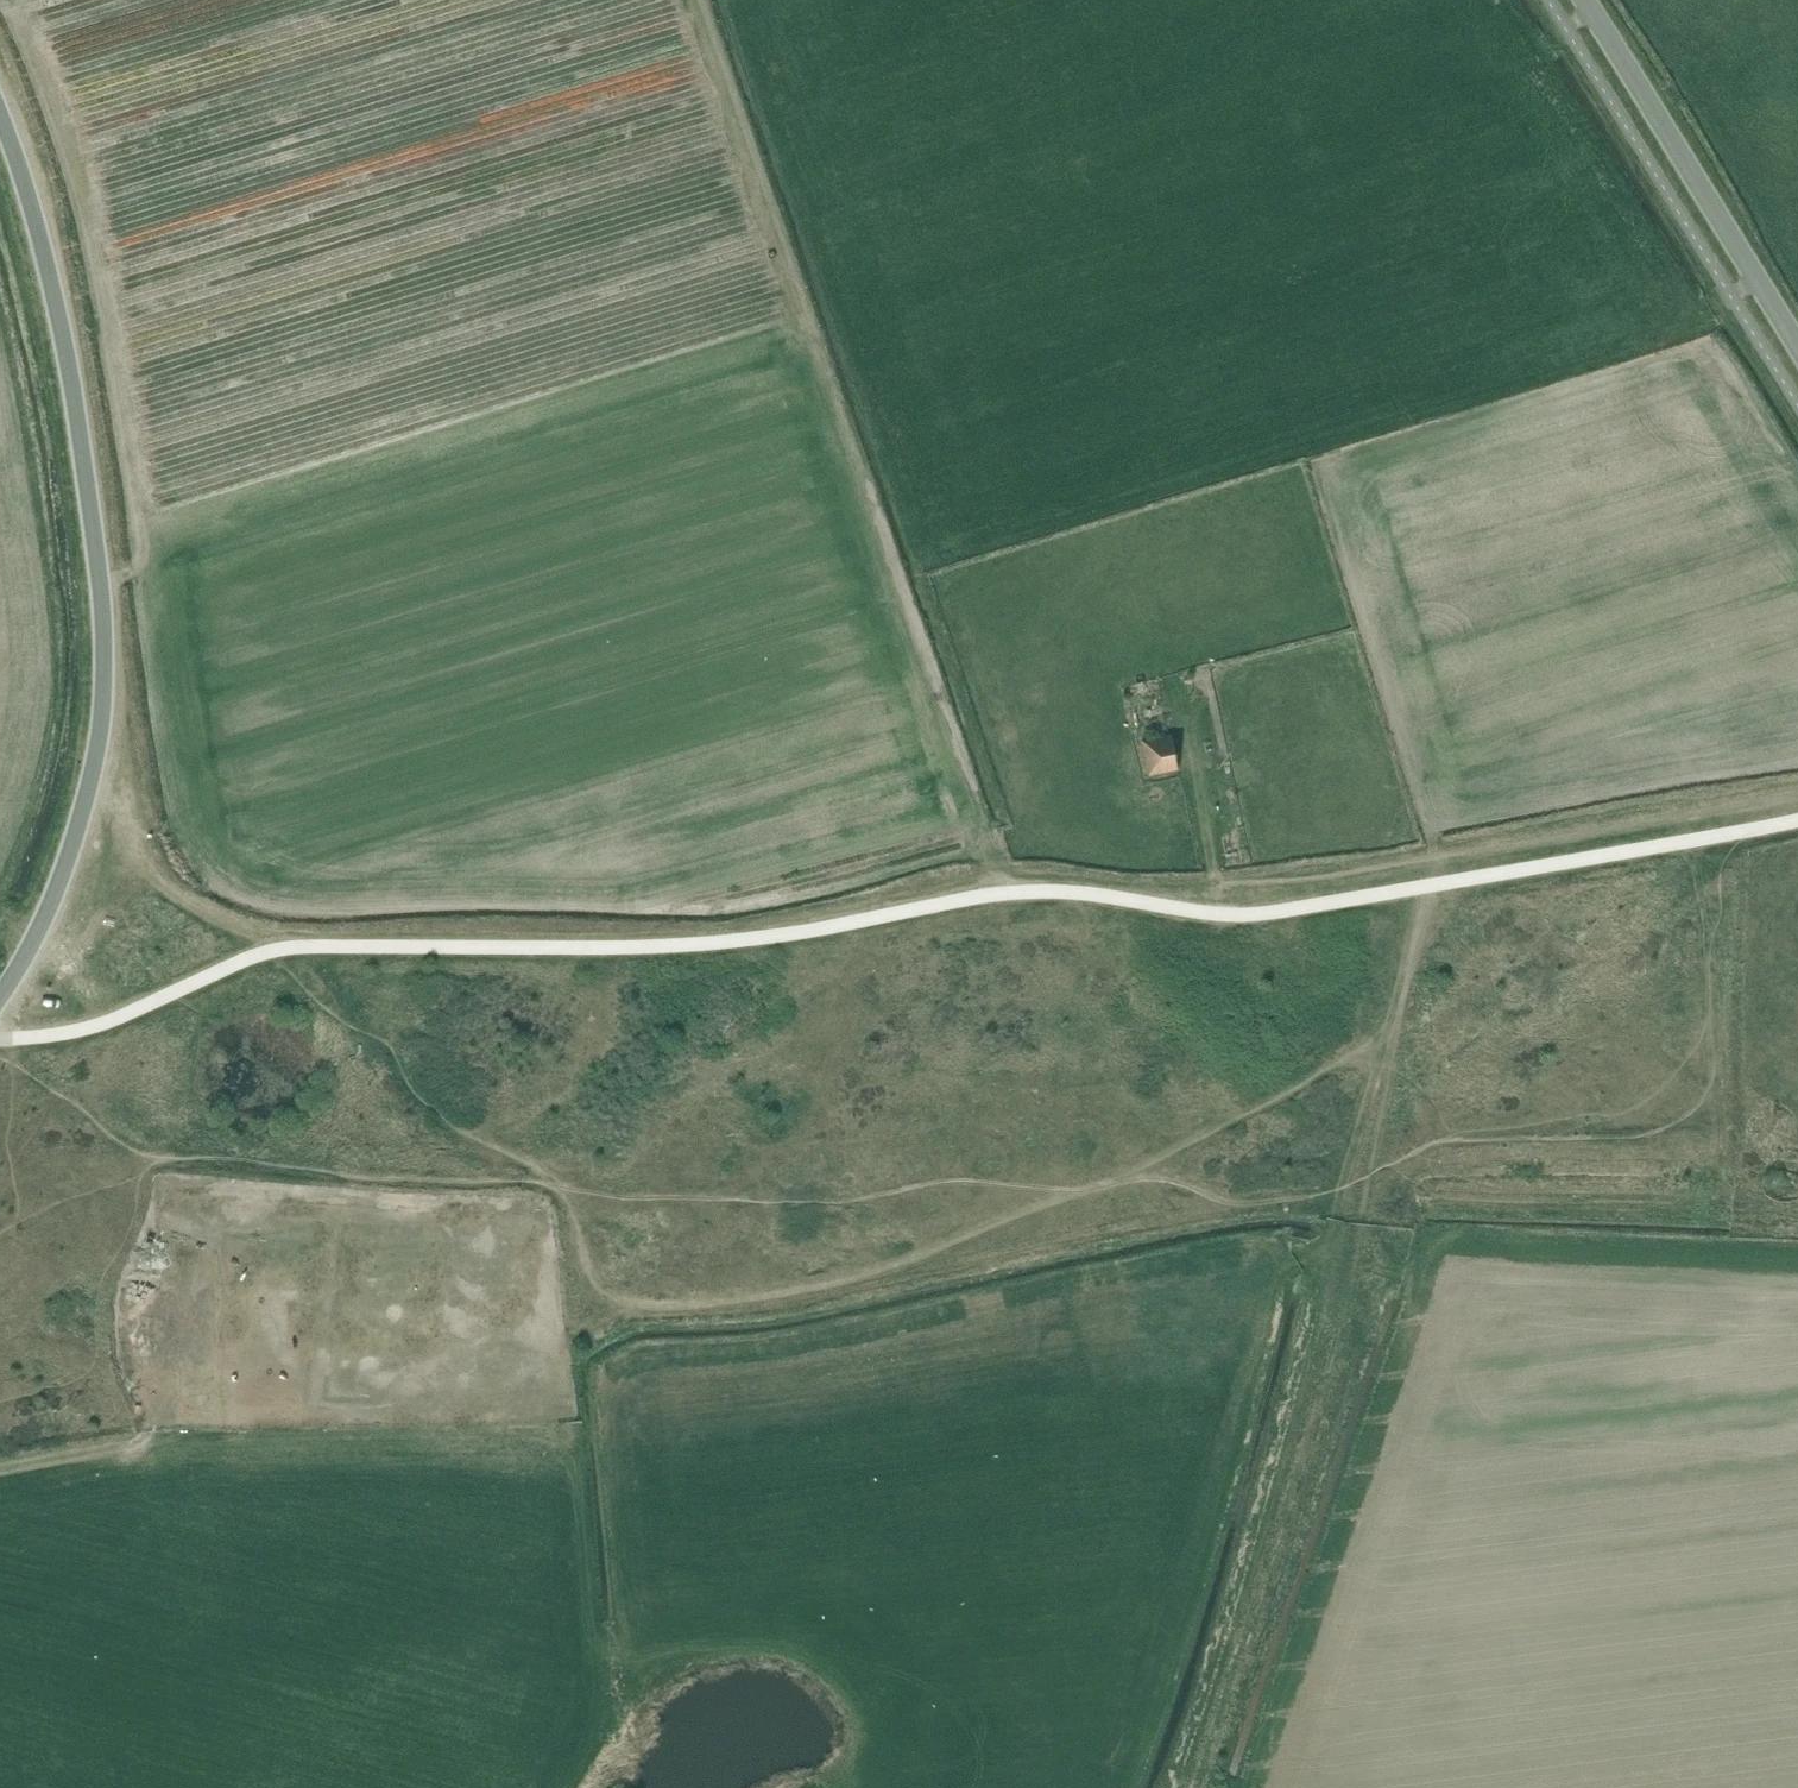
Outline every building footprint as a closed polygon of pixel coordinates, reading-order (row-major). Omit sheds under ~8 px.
[(1171,732),(1142,738),(1149,773),(1178,767),(1171,732)]
